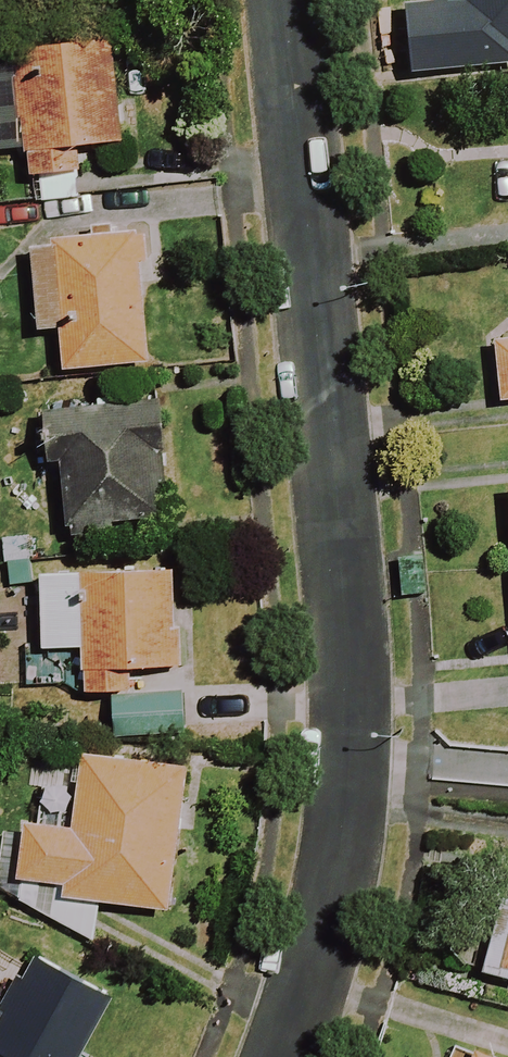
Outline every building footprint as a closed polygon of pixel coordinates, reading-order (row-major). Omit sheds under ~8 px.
[(452,69),(507,62),(507,0),(444,0),(452,69)] [(109,36),(6,48),(10,82),(0,83),(0,148),(12,146),(16,181),(65,175),(63,158),(123,151),(109,36)] [(146,367),(137,237),(56,243),(57,252),(30,253),(36,331),(57,330),(60,373),(146,367)] [(492,339),(498,404),(507,403),(507,338),(492,339)] [(163,534),(158,408),(42,412),(43,443),(58,443),(62,538),(163,534)] [(177,719),(175,575),(40,577),(41,661),(34,661),(34,701),(109,699),(110,720),(177,719)] [(21,827),(14,881),(56,886),(55,898),(165,911),(183,769),(83,757),(74,833),(21,827)] [(501,933),(490,931),(478,975),(507,983),(507,906),(501,933)] [(28,957),(6,1001),(0,998),(0,1056),(81,1056),(111,998),(28,957)] [(456,1045),(451,1056),(485,1056),(456,1045)]
